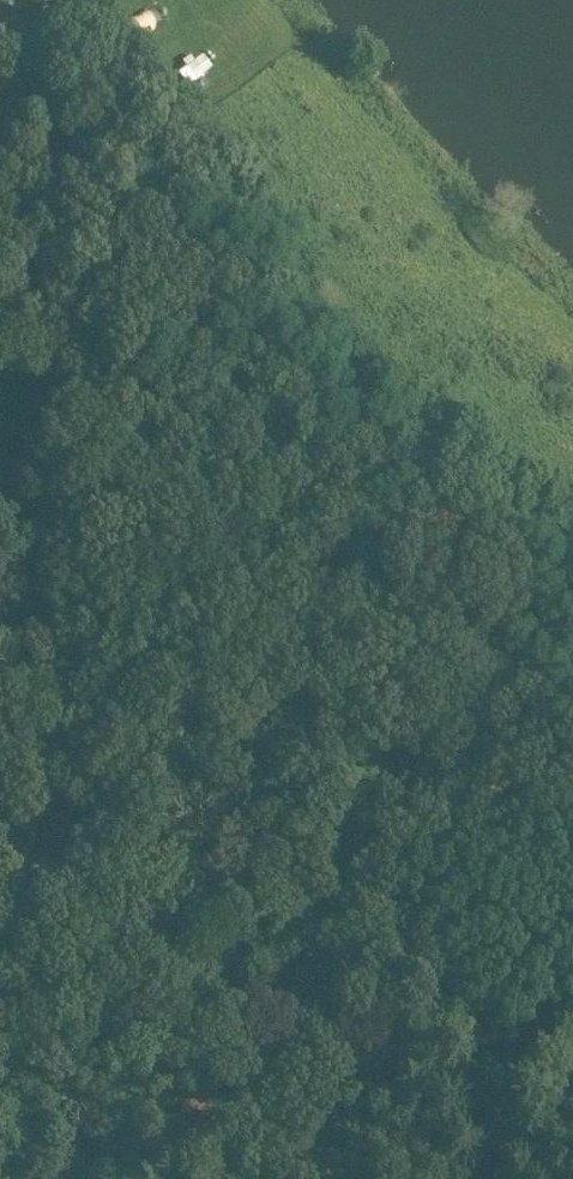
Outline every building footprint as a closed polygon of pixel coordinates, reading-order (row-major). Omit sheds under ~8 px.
[(185,96),(208,74),(194,58),(170,81),(185,96)]
